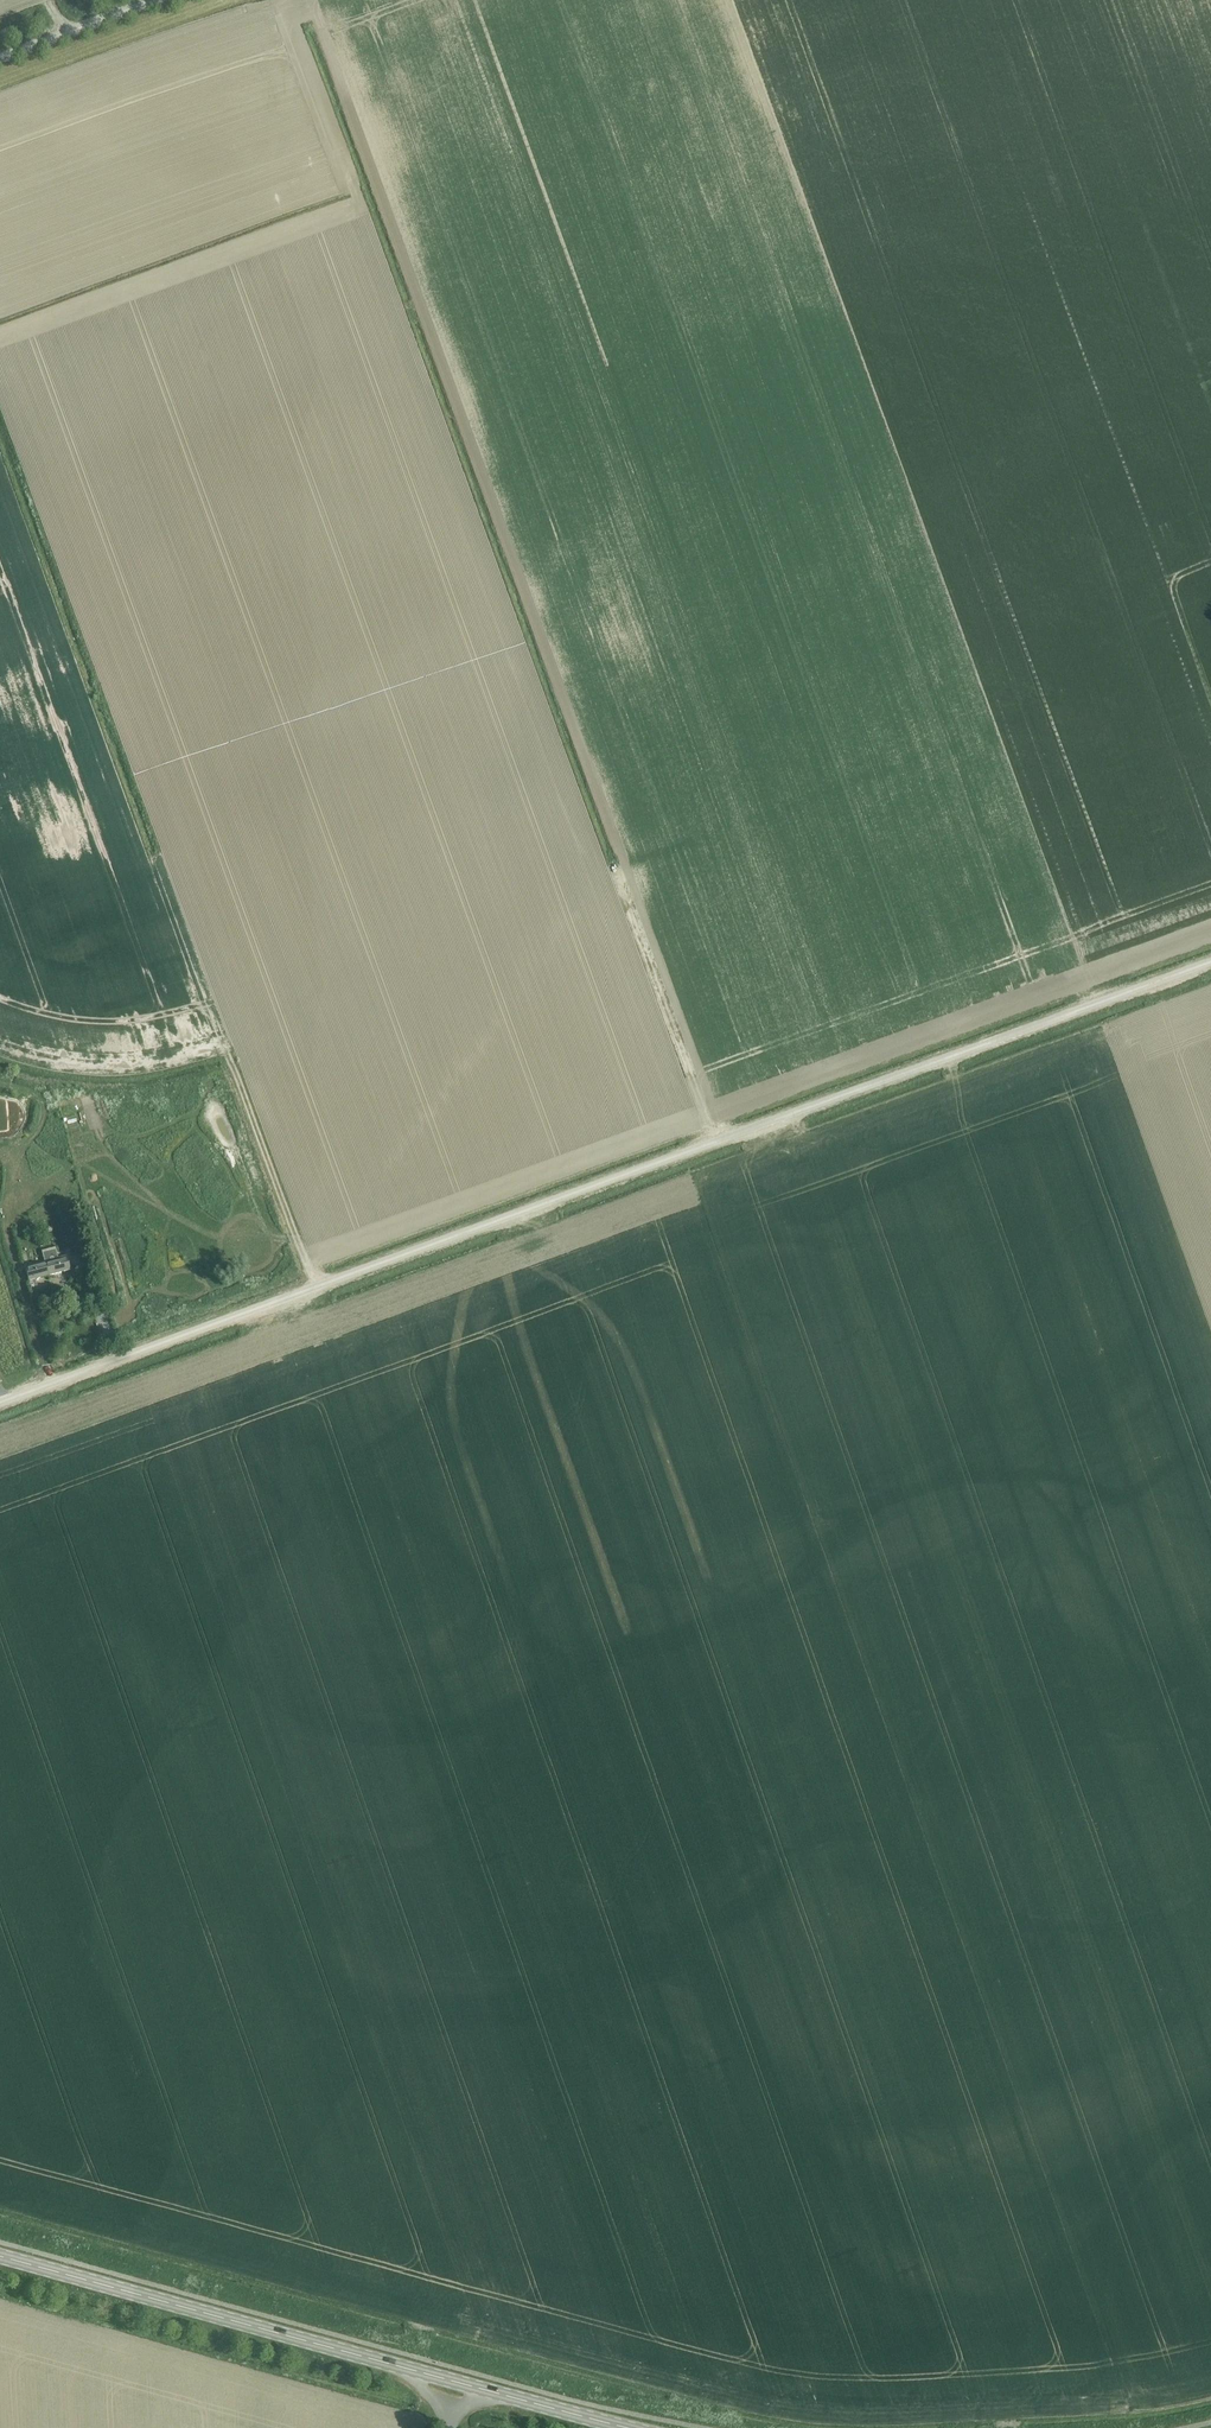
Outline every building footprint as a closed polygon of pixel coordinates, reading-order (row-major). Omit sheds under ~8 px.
[(0,998),(0,1000),(11,1004),(13,999),(1,995),(0,998)] [(73,1209),(50,1217),(52,1221),(75,1213),(73,1209)] [(18,1239),(29,1281),(70,1271),(66,1259),(32,1267),(29,1259),(32,1258),(30,1250),(28,1250),(27,1246),(26,1246),(24,1238),(18,1239)] [(86,1254),(82,1241),(76,1243),(80,1256),(86,1254)] [(47,1262),(59,1258),(56,1247),(43,1251),(47,1262)] [(108,1315),(96,1319),(101,1336),(114,1332),(108,1315)]
